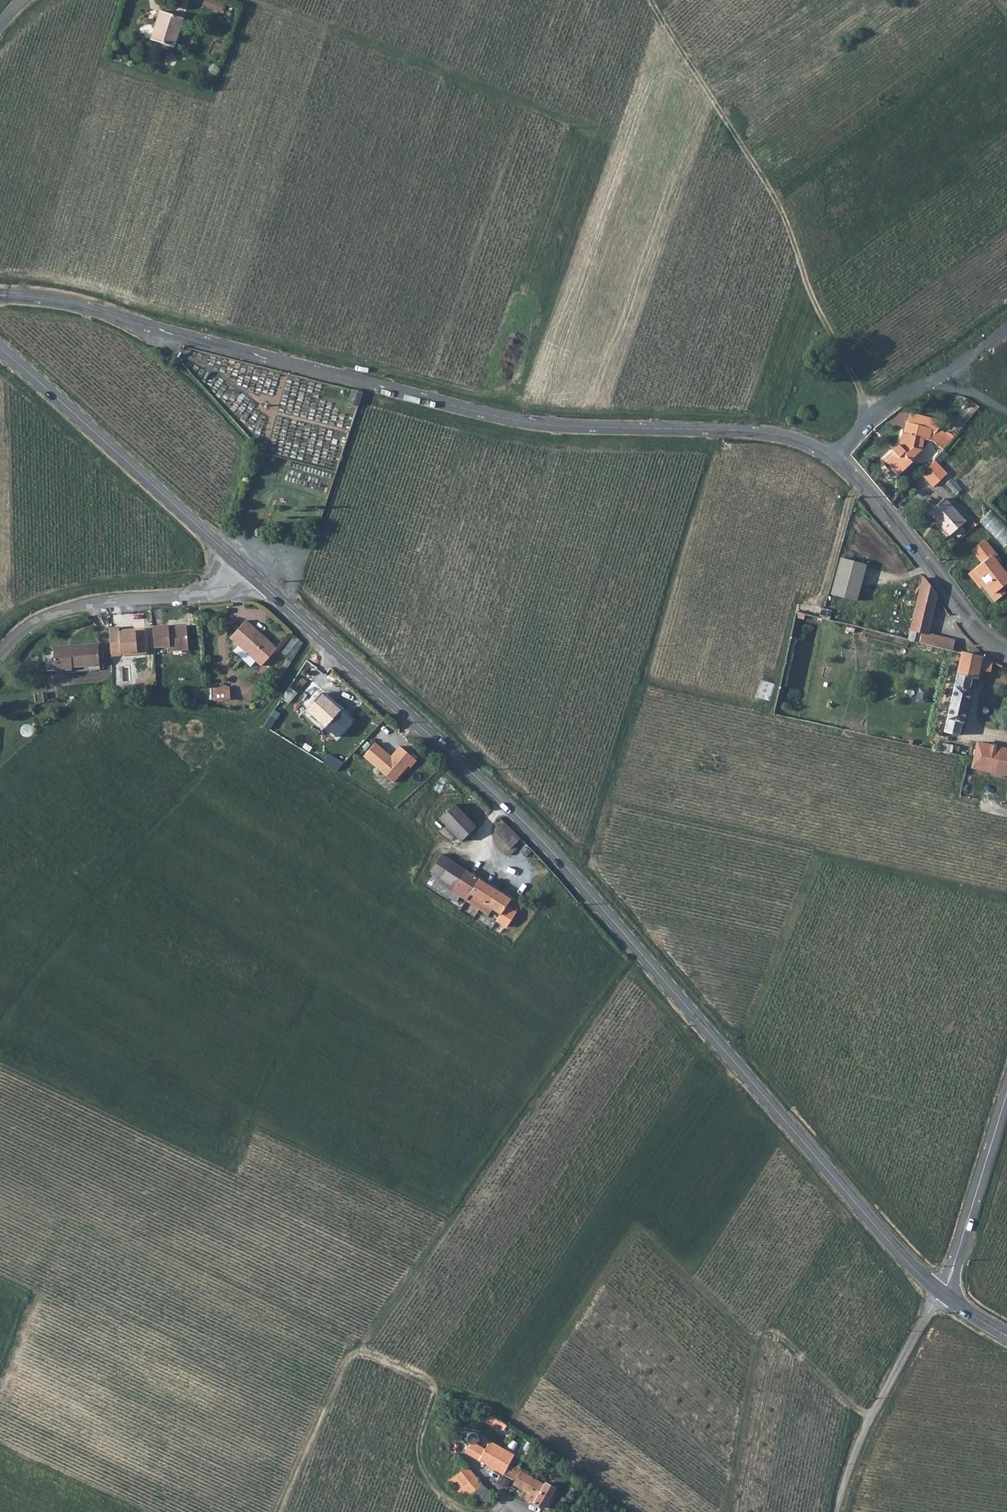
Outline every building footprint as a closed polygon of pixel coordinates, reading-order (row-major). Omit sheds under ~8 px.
[(203,6),(223,13),(226,3),(215,0),(205,0),(203,6)] [(179,48),(188,18),(162,11),(153,40),(179,48)] [(142,36),(152,38),(156,20),(147,18),(142,36)] [(348,395),(358,398),(362,387),(351,384),(348,395)] [(911,403),(908,412),(932,420),(929,432),(941,443),(949,435),(951,432),(938,421),(942,416),(935,410),(911,403)] [(924,430),(929,432),(932,420),(908,412),(907,412),(903,424),(900,424),(896,438),(889,444),(891,447),(882,455),(894,468),(908,456),(906,453),(920,442),(924,430)] [(999,437),(1006,429),(1006,419),(994,432),(999,437)] [(935,461),(939,457),(935,453),(923,462),(934,476),(942,469),(935,461)] [(923,462),(920,466),(931,479),(934,476),(923,462)] [(934,514),(950,500),(945,494),(929,508),(934,514)] [(949,532),(965,518),(950,500),(934,514),(949,532)] [(1006,545),(1006,525),(993,510),(981,522),(1005,547),(1006,545)] [(982,538),(969,547),(979,558),(966,569),(974,578),(976,576),(994,597),(1004,589),(1000,584),(1006,579),(1006,575),(996,560),(999,558),(982,538)] [(864,561),(840,554),(830,590),(854,597),(864,561)] [(906,640),(949,652),(952,640),(927,632),(935,593),(922,575),(906,640)] [(828,617),(831,607),(822,604),(821,603),(818,614),(828,617)] [(794,613),(803,616),(805,610),(795,607),(794,613)] [(230,631),(239,640),(256,656),(261,660),(276,643),(245,614),(230,631)] [(169,642),(188,641),(187,620),(177,620),(177,623),(170,623),(169,619),(153,620),(153,641),(166,640),(169,640),(169,642)] [(108,655),(145,654),(145,628),(119,629),(117,625),(107,625),(108,655)] [(862,635),(904,648),(906,640),(864,627),(862,635)] [(70,660),(70,658),(98,657),(97,636),(69,637),(68,640),(52,641),(53,661),(70,660)] [(251,662),(256,656),(239,640),(234,646),(251,662)] [(980,662),(957,655),(942,733),(959,736),(968,679),(976,679),(978,670),(988,672),(990,665),(980,662)] [(146,677),(130,675),(129,685),(145,687),(146,677)] [(229,682),(212,683),(212,695),(229,695),(229,682)] [(346,712),(314,684),(300,699),(332,728),(346,712)] [(207,699),(208,689),(192,688),(192,699),(207,699)] [(918,702),(927,703),(928,689),(920,688),(918,702)] [(406,760),(412,753),(396,739),(387,749),(371,735),(359,748),(389,775),(404,758),(406,760)] [(973,767),(984,769),(984,770),(1006,775),(1006,747),(977,742),(973,767)] [(330,755),(325,762),(337,771),(343,765),(330,755)] [(448,803),(434,818),(455,837),(469,822),(448,803)] [(512,832),(497,817),(487,828),(503,842),(512,832)] [(434,852),(423,870),(425,871),(421,876),(417,881),(416,882),(419,884),(422,882),(448,900),(451,897),(458,902),(460,899),(479,913),(489,920),(494,913),(504,899),(436,852),(434,852)] [(498,926),(512,905),(504,899),(494,913),(489,920),(498,926)] [(493,1418),(497,1411),(479,1402),(476,1409),(493,1418)] [(471,1428),(469,1428),(466,1429),(465,1430),(464,1432),(464,1435),(465,1437),(467,1439),(470,1440),(472,1440),(474,1439),(476,1436),(476,1434),(475,1431),(474,1429),(471,1428)] [(484,1445),(478,1455),(502,1470),(508,1460),(513,1449),(490,1435),(484,1445)] [(471,1450),(478,1455),(484,1445),(476,1440),(471,1450)] [(462,1460),(450,1472),(462,1483),(473,1473),(462,1460)] [(552,1486),(517,1465),(513,1463),(508,1460),(502,1470),(509,1473),(507,1477),(530,1490),(526,1497),(540,1505),(552,1486)] [(483,1499),(487,1489),(473,1473),(462,1483),(450,1472),(444,1478),(456,1489),(469,1495),(483,1499)]
